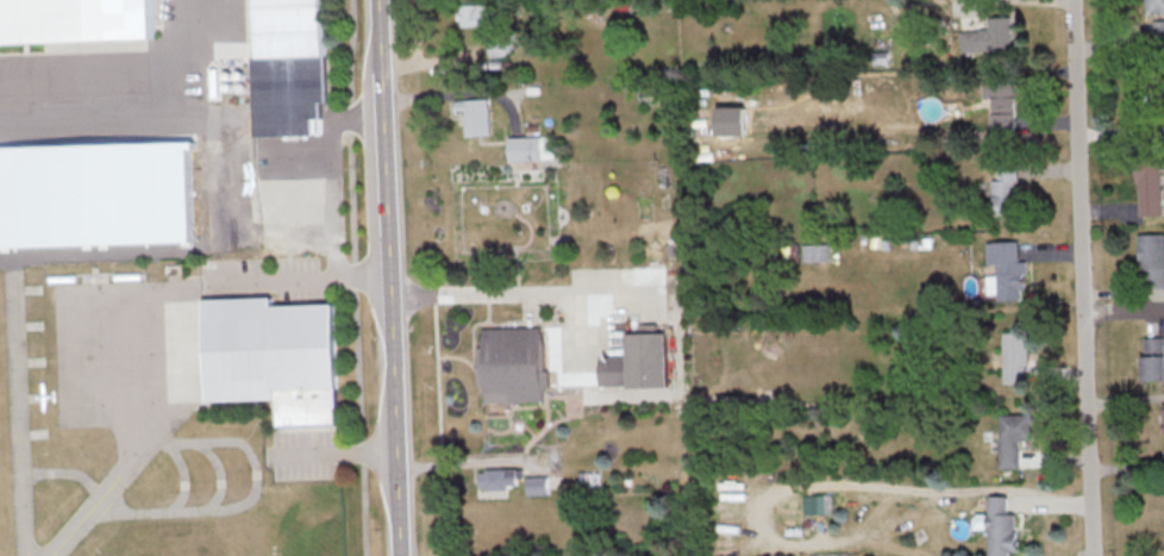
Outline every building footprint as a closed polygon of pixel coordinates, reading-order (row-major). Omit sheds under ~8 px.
[(155,39),(154,0),(0,0),(0,45),(155,39)] [(259,57),(258,0),(325,0),(326,55),(331,55),(332,106),(320,105),(319,112),(312,113),(311,129),(257,131),(254,67),(252,57),(259,57)] [(1145,14),(1163,14),(1163,0),(1145,0),(1145,14)] [(463,25),(500,24),(500,3),(462,4),(463,25)] [(1013,51),(1012,16),(988,17),(988,28),(960,29),(961,52),(1013,51)] [(490,57),(508,56),(507,40),(490,40),(490,57)] [(993,131),(1017,130),(1015,83),(982,84),(983,98),(992,98),(993,131)] [(466,113),(466,135),(490,135),(490,99),(455,99),(456,113),(466,113)] [(542,159),(541,135),(509,137),(510,161),(542,159)] [(260,221),(320,218),(319,190),(321,190),(319,141),(257,144),(260,221)] [(199,242),(194,150),(200,149),(199,142),(0,146),(0,248),(199,242)] [(1139,216),(1163,215),(1161,153),(1138,154),(1139,216)] [(1017,166),(993,167),(995,215),(1019,214),(1017,166)] [(1140,273),(1152,272),(1152,287),(1163,286),(1163,233),(1139,234),(1140,273)] [(987,242),(988,264),(997,263),(997,275),(987,275),(988,293),(998,293),(998,300),(1025,299),(1024,261),(1020,261),(1019,241),(987,242)] [(829,244),(813,244),(813,251),(804,251),(804,260),(830,260),(829,244)] [(205,299),(207,401),(275,399),(275,389),(336,388),(337,388),(334,302),(273,305),(273,296),(205,299)] [(543,401),(542,326),(483,328),(484,346),(477,346),(478,386),(485,385),(486,402),(543,401)] [(670,385),(668,332),(628,333),(628,356),(599,357),(600,387),(670,385)] [(1004,383),(1028,382),(1027,332),(1003,332),(1004,383)] [(1143,337),(1144,381),(1163,380),(1163,337),(1143,337)] [(336,388),(337,423),(277,424),(275,399),(275,389),(336,388)] [(999,414),(1000,468),(1019,468),(1019,439),(1034,439),(1033,413),(999,414)] [(517,468),(480,469),(480,488),(518,487),(517,468)] [(526,476),(527,495),(549,494),(548,475),(526,476)] [(1009,552),(1017,552),(1017,513),(1006,513),(1006,495),(989,495),(989,514),(974,514),(974,529),(988,529),(989,555),(1009,555),(1009,552)]
